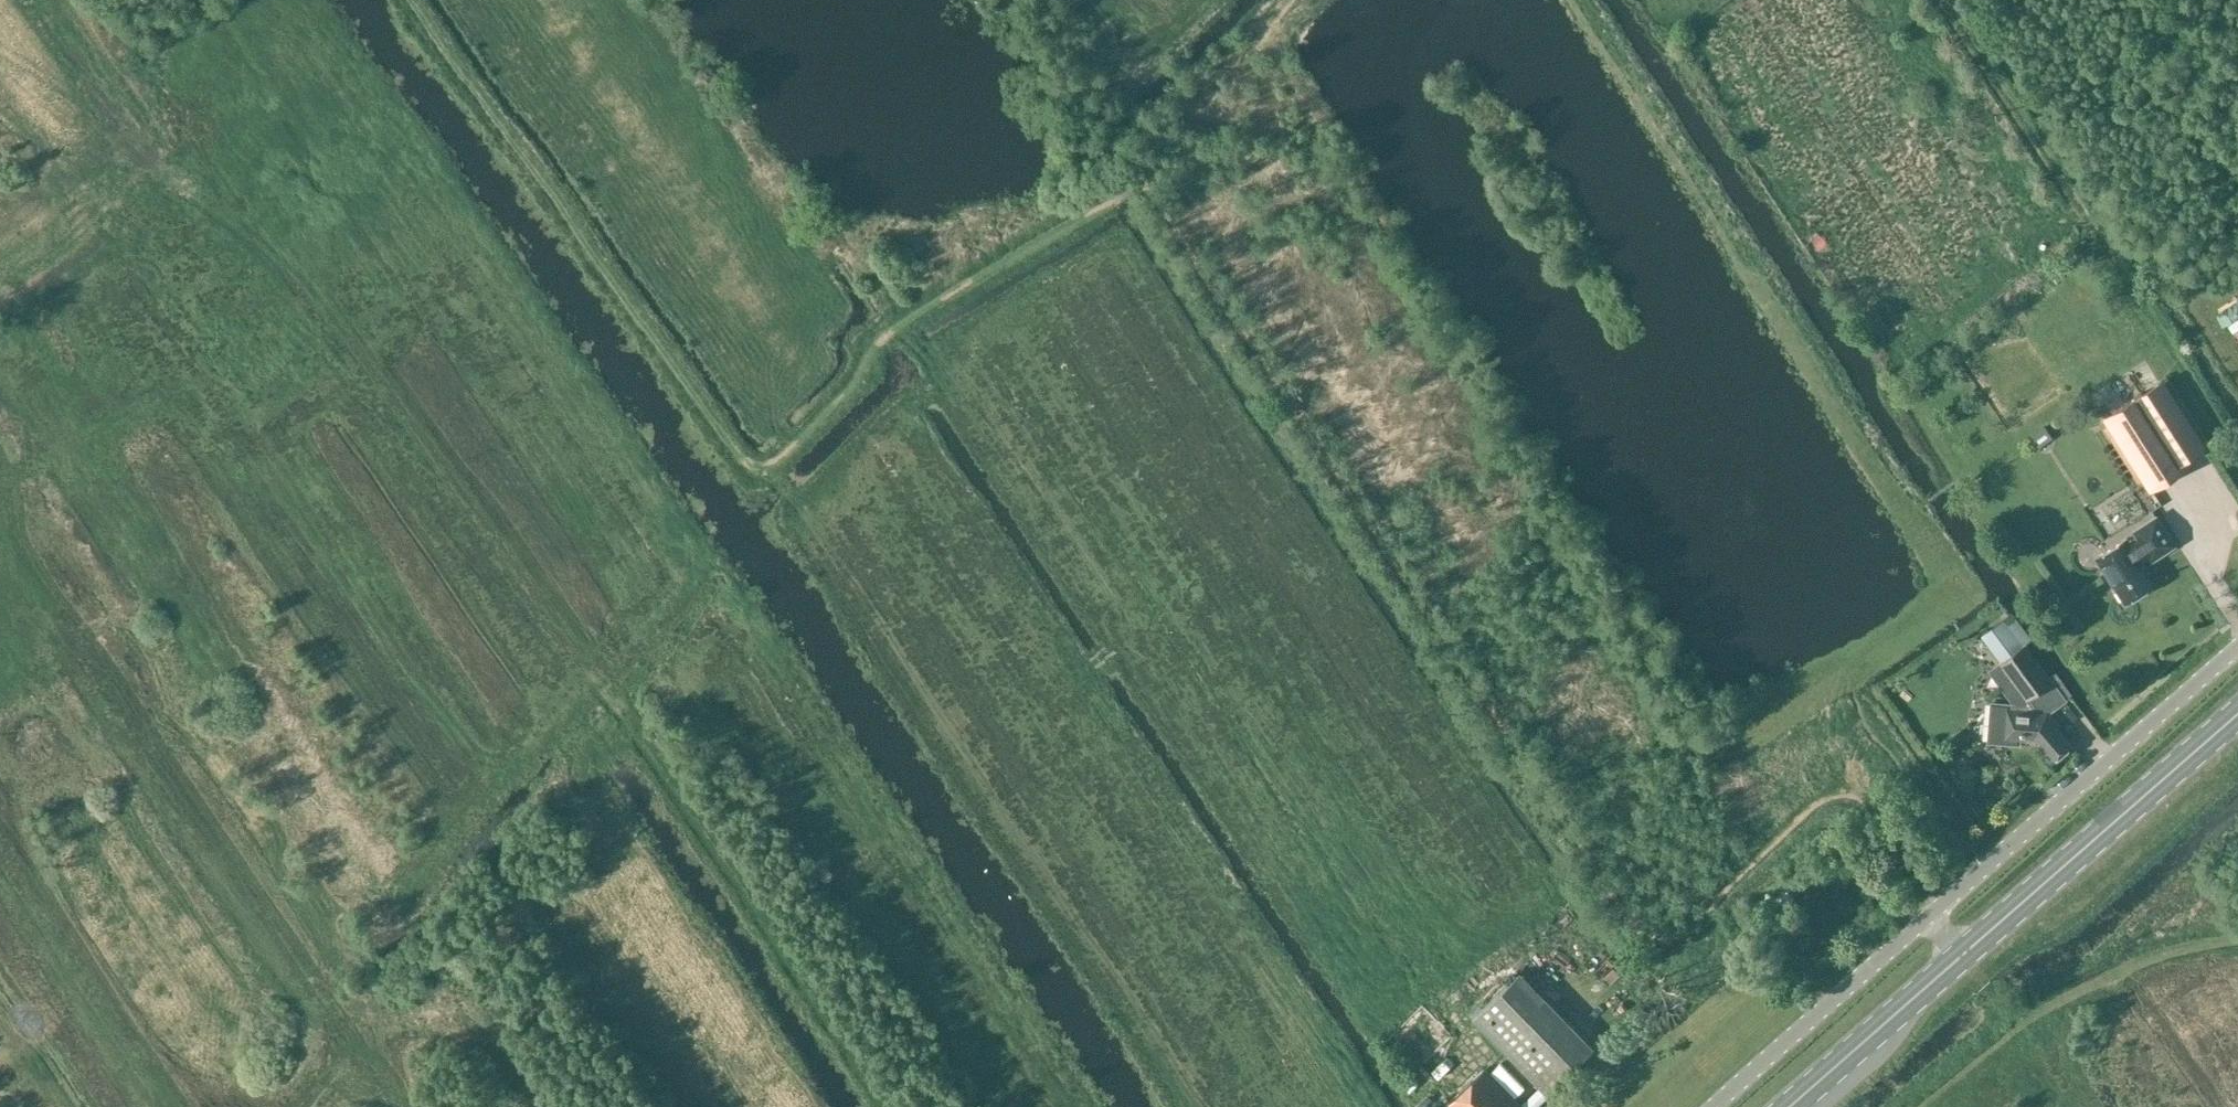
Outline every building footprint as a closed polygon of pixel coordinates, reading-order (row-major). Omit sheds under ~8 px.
[(2163,377),(2143,390),(2105,414),(2153,489),(2190,465),(2188,460),(2208,447),(2163,377)] [(2175,543),(2157,515),(2135,529),(2138,535),(2129,541),(2127,537),(2097,556),(2126,600),(2152,584),(2141,566),(2144,564),(2141,558),(2150,553),(2153,558),(2175,543)] [(2003,645),(2011,655),(2002,662),(2028,698),(2053,680),(2019,633),(2003,645)] [(2012,702),(1990,701),(1987,743),(2021,745),(2021,738),(2025,739),(2025,735),(2035,736),(2052,758),(2058,756),(2069,747),(2071,743),(2052,721),(2054,718),(2047,710),(2014,708),(2012,702)] [(1513,977),(1474,1015),(1548,1091),(1587,1054),(1513,977)] [(1481,1073),(1446,1106),(1447,1106),(1524,1106),(1486,1069),(1481,1073)]
